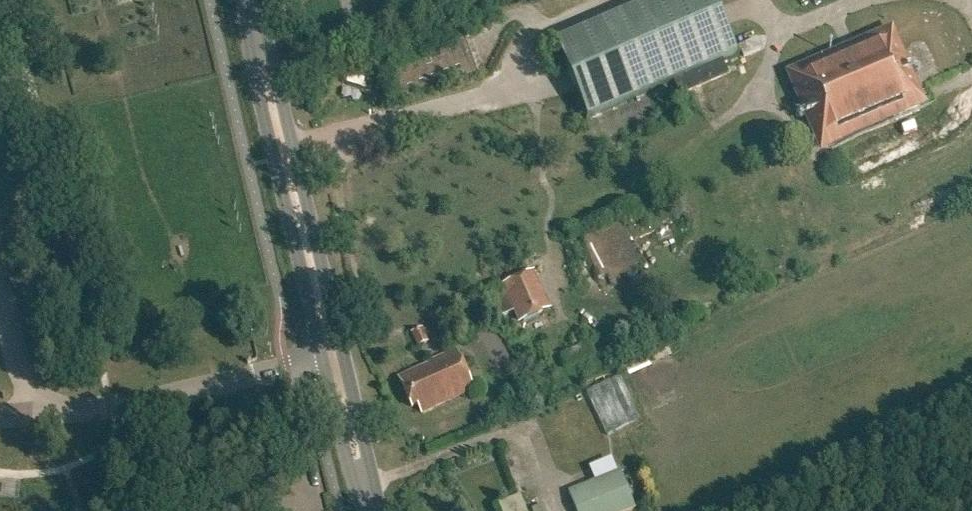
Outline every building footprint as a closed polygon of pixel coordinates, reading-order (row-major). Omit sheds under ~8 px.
[(555,43),(587,118),(737,53),(714,0),(654,0),(555,43)] [(821,147),(921,104),(891,34),(790,77),(821,147)] [(751,37),(736,64),(757,75),(772,48),(751,37)] [(530,273),(497,288),(486,293),(497,318),(515,310),(521,322),(547,310),(530,273)] [(427,344),(419,330),(408,337),(416,350),(427,344)] [(673,339),(628,354),(634,369),(678,355),(673,339)] [(417,404),(421,413),(438,405),(437,405),(473,389),(456,350),(426,363),(427,365),(398,378),(411,407),(417,404)] [(640,419),(619,376),(586,392),(607,435),(640,419)] [(408,429),(411,438),(420,435),(417,426),(408,429)] [(568,492),(575,510),(629,510),(635,509),(620,471),(568,492)] [(515,510),(533,510),(529,492),(513,495),(515,510)]
